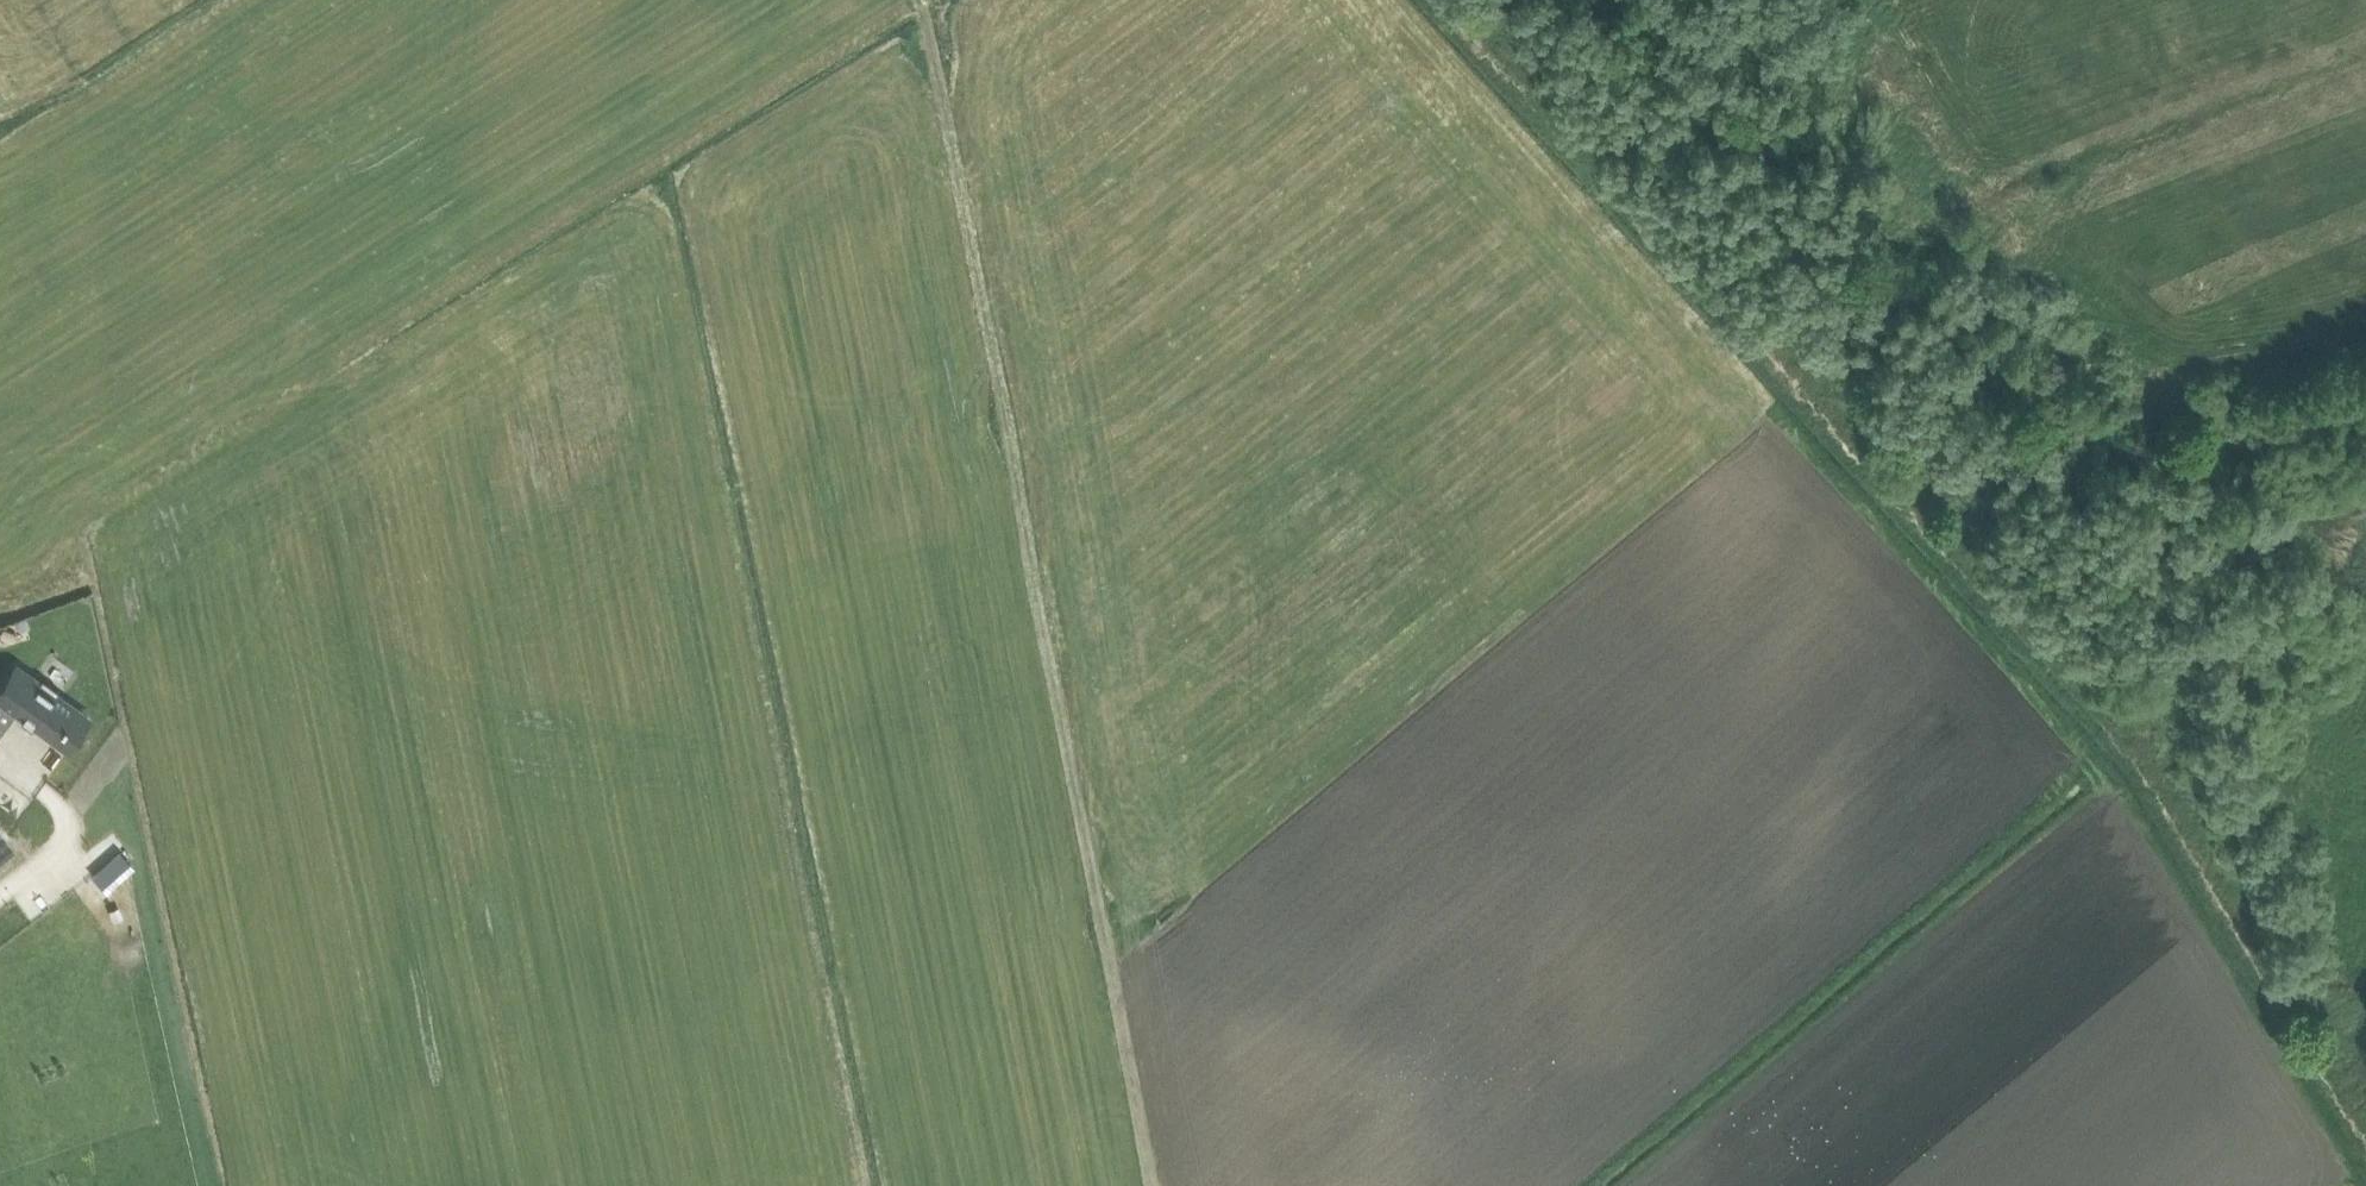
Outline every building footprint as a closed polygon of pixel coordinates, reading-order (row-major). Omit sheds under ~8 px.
[(22,669),(0,699),(23,715),(22,716),(23,717),(24,716),(32,722),(31,723),(33,724),(33,723),(53,737),(62,724),(64,726),(68,721),(66,719),(74,707),(56,694),(59,690),(58,689),(57,690),(43,681),(44,679),(43,678),(40,682),(22,669)]
